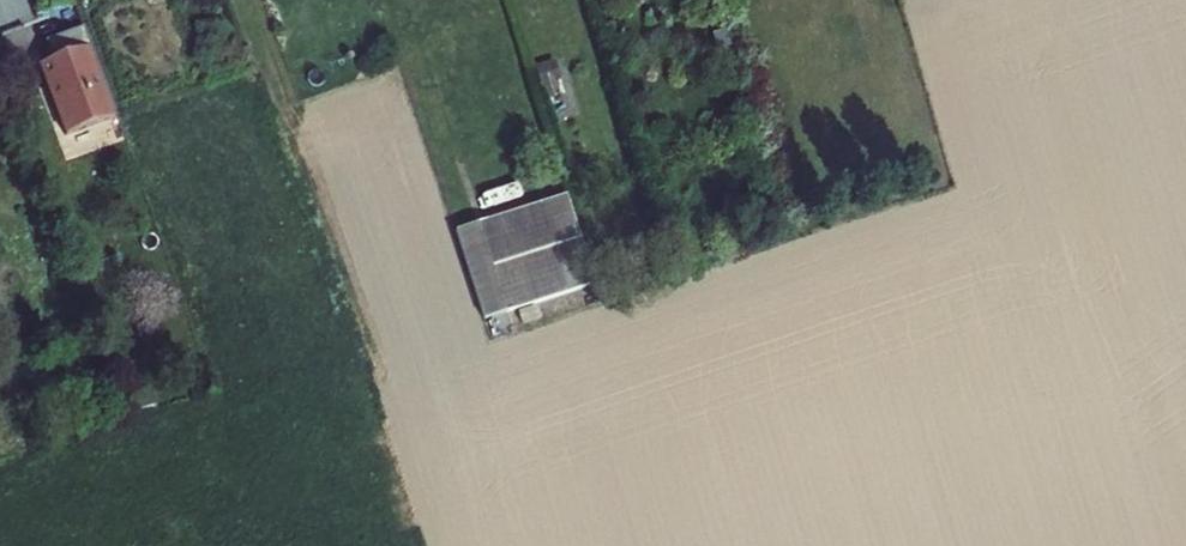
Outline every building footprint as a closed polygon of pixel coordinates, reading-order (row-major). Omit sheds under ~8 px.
[(87,25),(47,37),(53,56),(40,60),(63,133),(115,117),(87,25)] [(457,225),(482,315),(595,283),(570,193),(457,225)]
